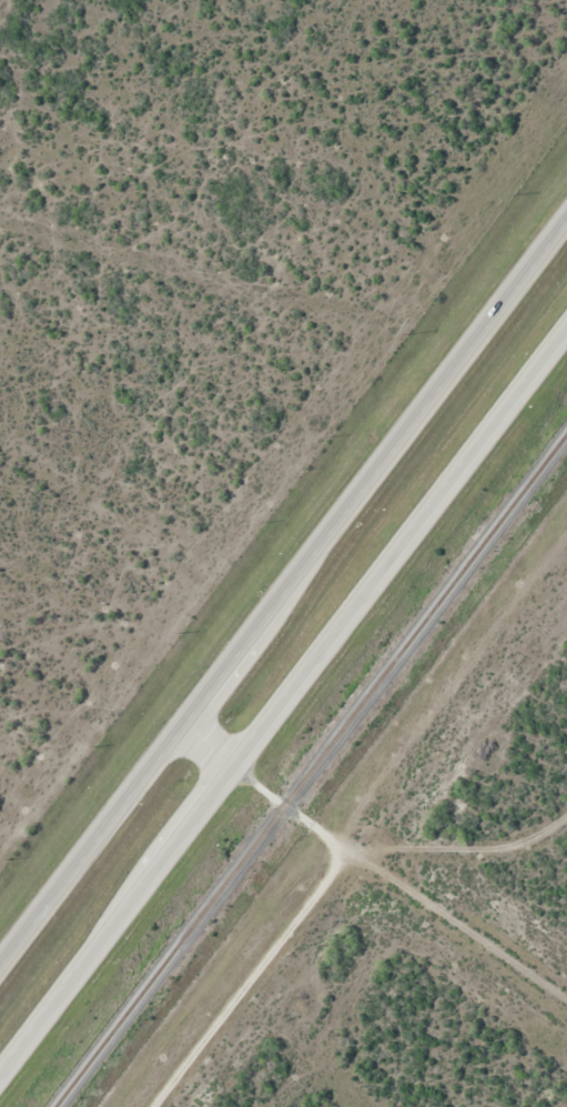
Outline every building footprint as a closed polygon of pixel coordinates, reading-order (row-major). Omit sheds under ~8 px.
[(496,427),(490,423),(472,448),(478,452),(496,427)] [(108,825),(103,820),(87,837),(93,842),(108,825)]
